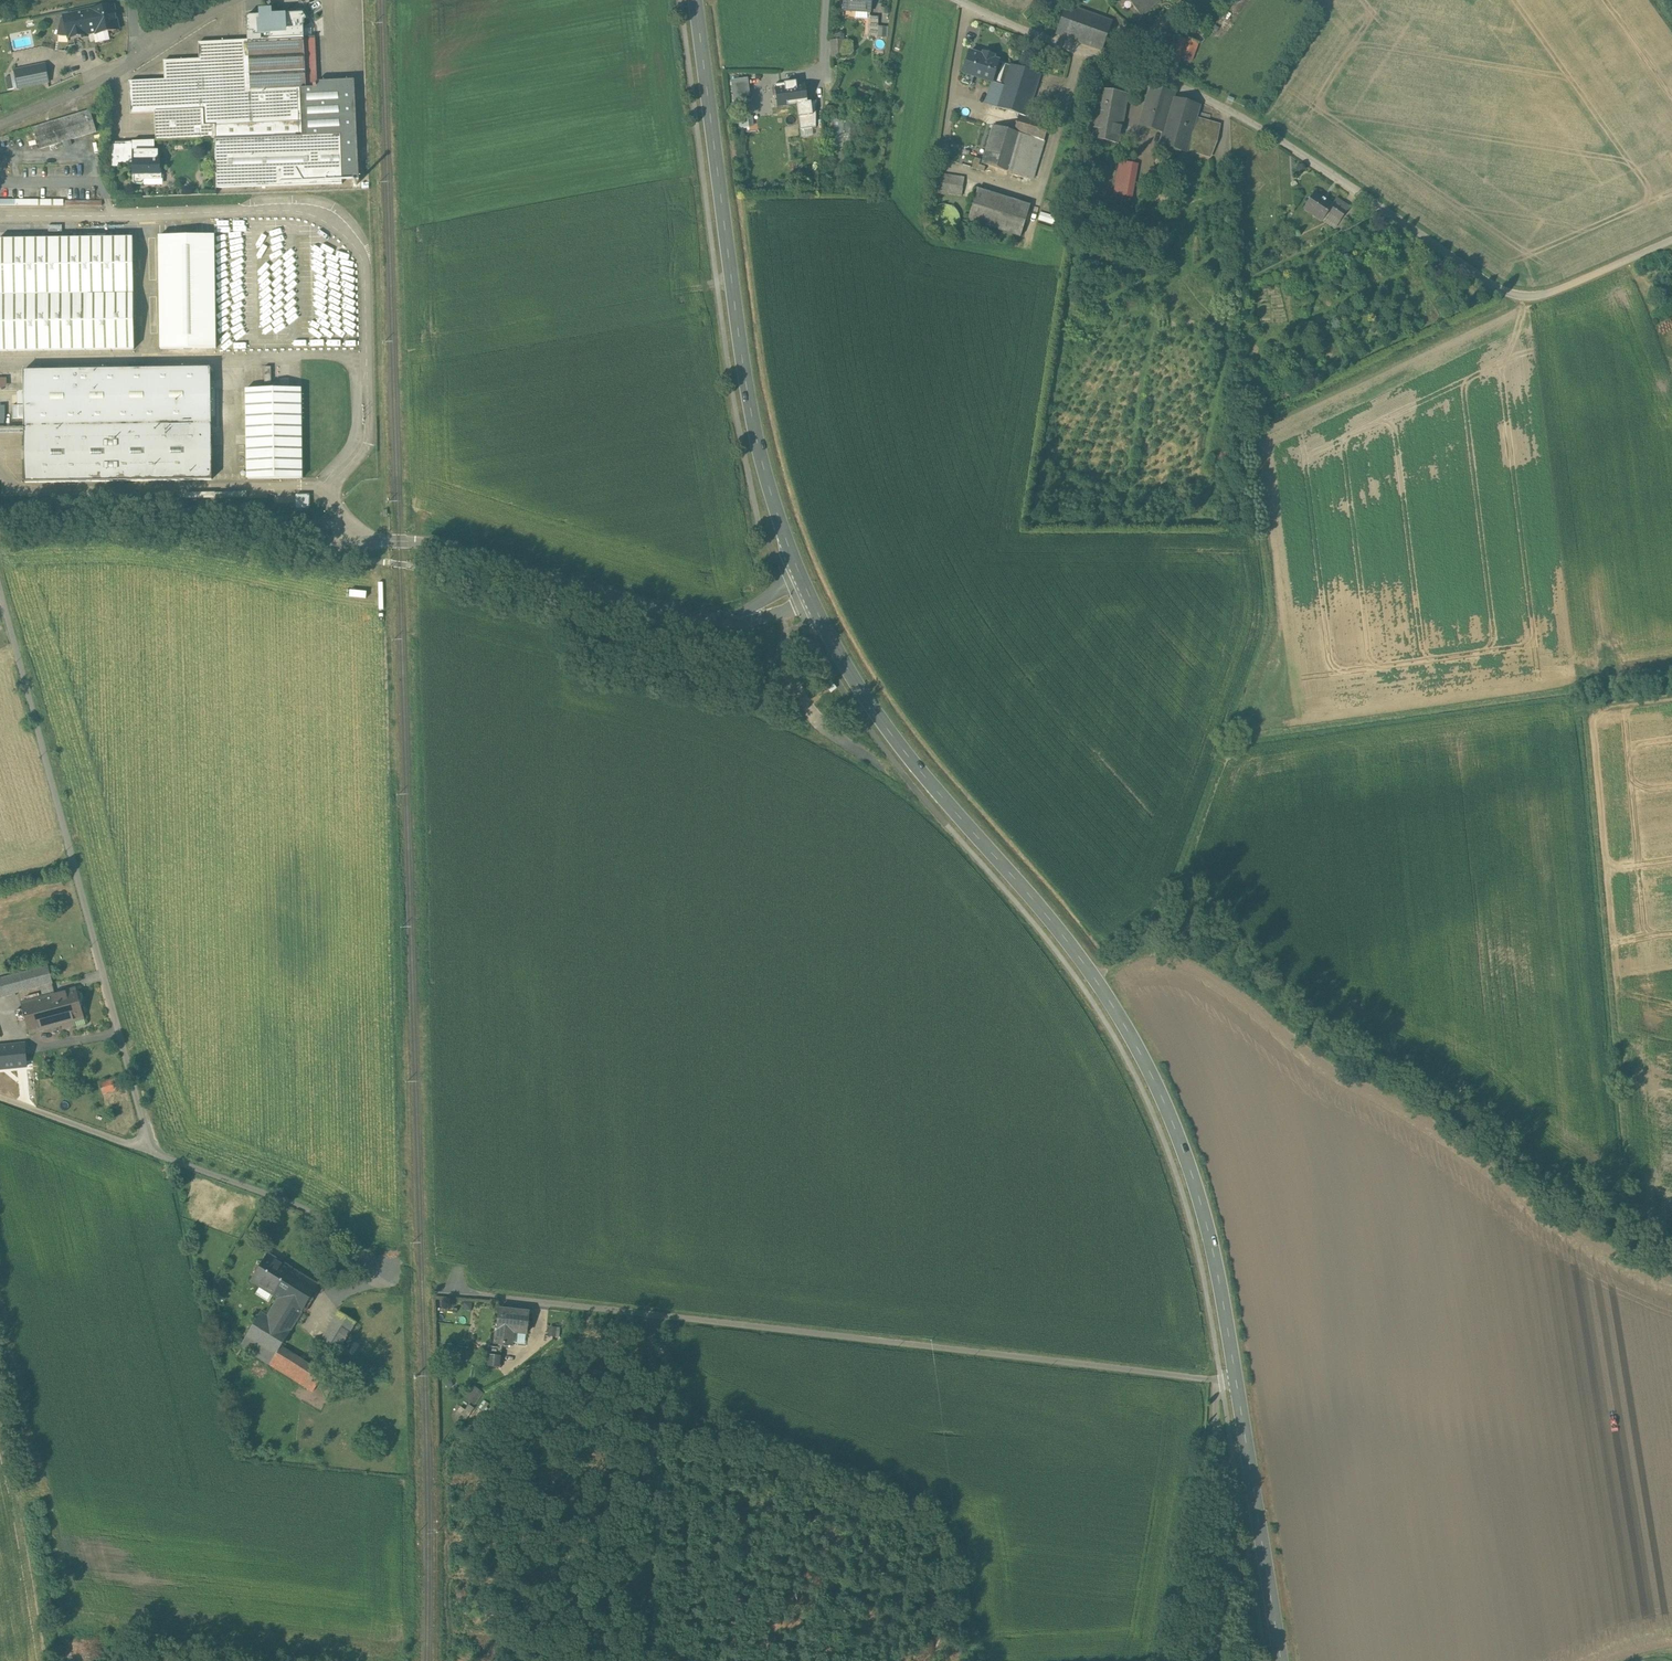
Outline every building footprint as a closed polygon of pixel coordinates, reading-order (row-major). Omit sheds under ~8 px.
[(843,10),(870,12),(871,0),(844,0),(843,10)] [(1142,16),(1160,0),(1127,0),(1142,16)] [(1113,21),(1066,4),(1055,34),(1102,51),(1113,21)] [(113,5),(92,9),(97,33),(97,34),(118,29),(113,5)] [(92,10),(64,16),(67,31),(69,38),(96,32),(96,33),(97,33),(92,10)] [(283,16),(269,17),(269,14),(269,11),(263,11),(262,11),(261,11),(262,15),(262,22),(259,22),(260,33),(284,32),(283,16)] [(302,13),(269,14),(269,17),(283,16),(284,32),(260,33),(259,22),(262,22),(262,15),(246,16),(247,40),(314,36),(314,37),(315,37),(315,36),(304,37),(303,20),(306,18),(302,13)] [(879,16),(869,16),(868,36),(877,36),(879,16)] [(65,18),(62,19),(59,31),(64,32),(67,31),(65,18)] [(1186,40),(1173,35),(1166,55),(1160,72),(1173,77),(1180,57),(1191,61),(1198,42),(1187,38),(1186,40)] [(247,40),(198,42),(199,59),(163,61),(164,79),(129,81),(130,114),(154,113),(202,111),(203,127),(214,126),(301,122),(300,88),(317,87),(314,37),(314,36),(247,40)] [(843,41),(831,41),(832,56),(844,55),(843,41)] [(998,61),(970,52),(963,73),(991,82),(995,72),(998,62),(998,61)] [(1009,65),(998,62),(995,72),(1006,75),(1009,65)] [(1039,74),(1010,64),(1006,75),(1001,92),(996,107),(1019,114),(1026,116),(1032,99),(1039,74)] [(44,65),(15,71),(18,87),(48,81),(44,65)] [(1006,75),(995,72),(991,82),(995,83),(993,89),(1001,92),(1006,75)] [(11,76),(5,77),(8,90),(14,88),(11,76)] [(730,78),(731,97),(749,96),(748,77),(730,78)] [(804,85),(790,87),(789,84),(775,86),(778,107),(813,102),(812,94),(806,95),(804,85)] [(1174,93),(1150,86),(1139,125),(1163,132),(1173,99),(1174,93)] [(349,87),(317,88),(317,87),(300,88),(301,122),(302,137),(340,135),(342,180),(359,179),(359,169),(358,169),(355,93),(348,93),(348,88),(349,88),(349,87)] [(1001,92),(993,89),(988,104),(996,107),(1001,92)] [(1127,94),(1098,89),(1095,111),(1094,111),(1089,138),(1119,143),(1127,94)] [(1040,102),(1032,99),(1026,116),(1035,119),(1040,102)] [(1173,99),(1163,132),(1160,144),(1186,152),(1187,150),(1196,118),(1199,106),(1173,99)] [(814,107),(798,109),(800,125),(816,123),(814,107)] [(858,108),(844,108),(843,153),(857,154),(858,108)] [(90,110),(33,127),(39,149),(96,131),(90,110)] [(202,111),(154,113),(156,141),(214,139),(215,138),(214,126),(203,127),(202,111)] [(1014,132),(993,125),(981,163),(982,164),(1011,172),(1022,136),(1044,142),(1049,123),(1035,119),(1026,116),(1019,114),(1014,132)] [(1219,125),(1196,118),(1187,150),(1210,156),(1219,125)] [(974,119),(960,164),(980,171),(982,164),(981,163),(993,125),(974,119)] [(841,121),(834,120),(832,165),(840,165),(841,121)] [(301,122),(214,126),(215,138),(214,139),(216,188),(342,184),(342,180),(340,135),(302,137),(301,122)] [(1044,142),(1022,136),(1011,172),(1032,179),(1044,142)] [(125,142),(110,142),(111,167),(118,167),(118,163),(132,163),(132,152),(125,152),(125,142)] [(154,149),(146,149),(146,152),(132,152),(132,163),(132,172),(160,172),(160,152),(154,152),(154,149)] [(1137,165),(1121,162),(1115,193),(1132,196),(1137,165)] [(964,178),(937,174),(935,192),(961,196),(964,178)] [(1030,205),(977,189),(967,220),(1020,237),(1030,205)] [(1332,204),(1314,192),(1304,208),(1322,221),(1328,212),(1340,220),(1349,207),(1336,198),(1332,204)] [(214,235),(159,236),(161,349),(216,348),(214,235)] [(0,239),(0,295),(89,293),(133,293),(132,237),(0,239)] [(0,295),(0,351),(89,350),(89,293),(0,295)] [(133,293),(89,293),(89,350),(134,349),(133,293)] [(210,368),(23,370),(24,426),(211,423),(210,368)] [(11,376),(0,377),(0,387),(11,387),(11,376)] [(301,388),(246,389),(247,479),(302,478),(301,388)] [(211,423),(24,426),(25,482),(212,480),(211,423)] [(307,508),(307,494),(296,495),(296,508),(307,508)] [(0,979),(0,995),(0,997),(49,984),(49,986),(53,986),(52,983),(53,983),(53,982),(48,966),(0,979)] [(49,986),(42,988),(45,997),(55,995),(53,986),(49,986)] [(45,997),(23,1003),(24,1009),(27,1021),(30,1032),(57,1025),(62,1023),(64,1028),(75,1025),(74,1020),(83,1018),(75,989),(55,995),(45,997)] [(27,1021),(24,1009),(15,1011),(19,1023),(27,1021)] [(0,1047),(0,1071),(26,1068),(24,1045),(0,1047)] [(118,1078),(99,1084),(102,1093),(113,1090),(121,1088),(118,1078)] [(121,1088),(113,1090),(116,1102),(124,1099),(121,1088)] [(274,1257),(267,1253),(250,1281),(272,1294),(290,1267),(281,1261),(282,1259),(276,1255),(274,1257)] [(318,1285),(290,1267),(272,1294),(278,1298),(267,1315),(261,1312),(258,1317),(240,1346),(270,1364),(280,1347),(281,1347),(318,1285)] [(529,1312),(499,1308),(497,1330),(513,1331),(527,1333),(529,1312)] [(356,1322),(339,1311),(324,1336),(341,1347),(356,1322)] [(513,1331),(497,1330),(496,1343),(511,1345),(513,1331)] [(341,1347),(324,1336),(319,1343),(336,1354),(341,1347)] [(503,1347),(488,1345),(488,1349),(486,1366),(487,1366),(501,1367),(503,1347)] [(324,1374),(280,1347),(270,1364),(313,1391),(324,1374)]
